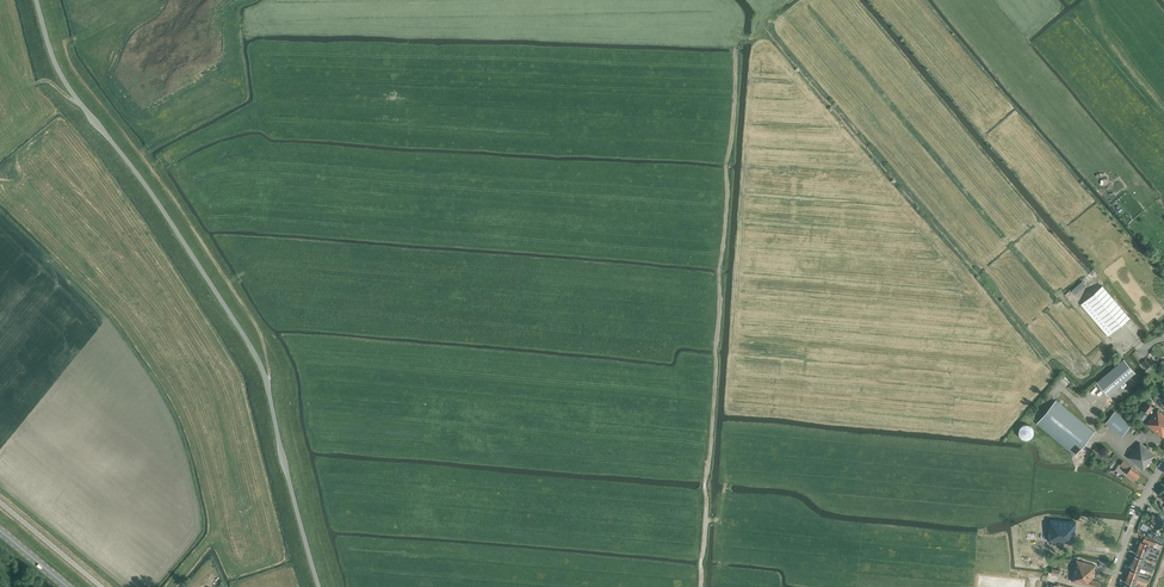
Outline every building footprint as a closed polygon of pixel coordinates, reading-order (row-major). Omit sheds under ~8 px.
[(1082,281),(1071,291),(1073,294),(1084,285),(1082,281)] [(1101,286),(1099,282),(1088,292),(1090,295),(1101,286)] [(1081,304),(1108,336),(1130,317),(1103,285),(1081,304)] [(1122,357),(1113,346),(1110,348),(1119,359),(1122,357)] [(1141,362),(1147,369),(1151,366),(1145,359),(1141,362)] [(1125,360),(1097,382),(1108,396),(1136,373),(1125,360)] [(1037,423),(1075,455),(1094,432),(1056,400),(1037,423)] [(1142,409),(1148,414),(1153,407),(1147,402),(1142,409)] [(1142,409),(1138,415),(1144,419),(1148,414),(1142,409)] [(1163,437),(1163,436),(1163,415),(1157,410),(1147,424),(1163,437)] [(1105,422),(1121,436),(1127,430),(1131,425),(1115,411),(1105,422)] [(1021,437),(1022,438),(1025,439),(1028,439),(1031,438),(1033,435),(1034,432),(1033,428),(1032,426),(1029,425),(1027,424),(1024,424),(1022,426),(1020,428),(1019,430),(1019,432),(1020,435),(1020,436),(1021,437)] [(1128,457),(1143,470),(1155,455),(1140,442),(1128,457)] [(1120,464),(1128,471),(1131,467),(1123,460),(1120,464)] [(1131,467),(1128,471),(1126,473),(1135,479),(1140,473),(1131,467)] [(1155,525),(1154,526),(1158,529),(1163,520),(1159,516),(1158,518),(1152,514),(1148,521),(1155,525)] [(1050,519),(1048,540),(1074,543),(1076,522),(1050,519)] [(1153,549),(1154,546),(1155,542),(1144,538),(1143,541),(1141,541),(1138,547),(1154,553),(1156,550),(1153,549)] [(1154,553),(1138,547),(1136,554),(1144,557),(1146,552),(1150,554),(1151,556),(1157,558),(1158,555),(1154,553)] [(1135,555),(1133,562),(1153,569),(1154,566),(1147,563),(1147,564),(1142,562),(1144,558),(1135,555)] [(1095,586),(1099,586),(1101,581),(1092,579),(1096,565),(1077,560),(1072,581),(1095,586)] [(1153,569),(1133,562),(1131,568),(1139,571),(1140,568),(1152,572),(1153,569)] [(1130,569),(1128,576),(1149,583),(1149,581),(1137,576),(1139,572),(1130,569)] [(1149,583),(1128,576),(1126,582),(1134,585),(1135,581),(1146,585),(1147,584),(1148,584),(1149,583)]
